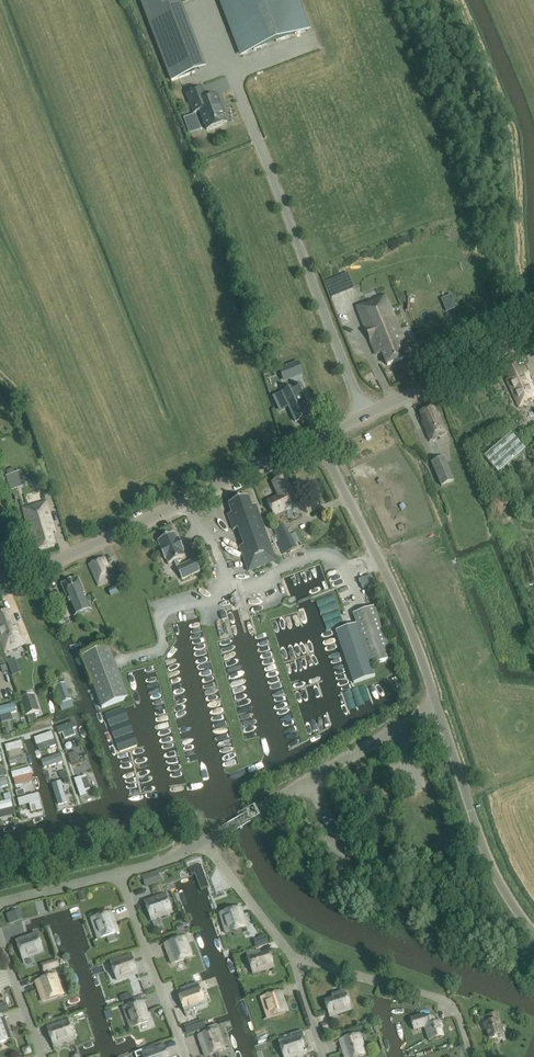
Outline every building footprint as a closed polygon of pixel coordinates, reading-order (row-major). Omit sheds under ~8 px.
[(171,81),(194,72),(169,6),(185,0),(140,0),(171,81)] [(241,54),(307,29),(296,0),(220,0),(241,54)] [(186,94),(194,113),(199,111),(206,130),(226,122),(223,115),(225,114),(217,95),(207,99),(203,88),(186,94)] [(147,121),(139,98),(130,101),(139,124),(147,121)] [(173,188),(164,190),(166,196),(174,194),(173,188)] [(198,280),(204,298),(214,295),(207,276),(198,280)] [(409,351),(406,343),(405,343),(386,296),(357,307),(370,341),(376,356),(382,353),(387,366),(404,359),(402,354),(409,351)] [(520,303),(517,297),(508,301),(512,307),(520,303)] [(298,363),(279,370),(283,379),(301,372),(298,363)] [(523,367),(518,369),(516,364),(505,369),(510,379),(506,380),(519,408),(533,400),(533,391),(523,367)] [(282,392),(273,396),(280,411),(288,407),(295,422),(297,421),(298,422),(306,418),(300,406),(310,402),(301,384),(282,392)] [(425,426),(424,427),(430,442),(447,434),(438,414),(437,415),(433,407),(420,413),(425,426)] [(453,481),(443,458),(431,463),(441,487),(453,481)] [(18,487),(13,473),(6,476),(11,490),(18,487)] [(284,477),(272,482),(279,496),(267,502),(273,515),(285,509),(286,511),(298,505),(284,477)] [(252,507),(248,497),(228,505),(232,514),(228,515),(233,531),(238,529),(244,546),(239,548),(249,573),(277,562),(256,505),(252,507)] [(55,545),(52,533),(55,532),(46,503),(23,509),(31,539),(35,538),(39,550),(55,545)] [(273,529),(279,541),(282,540),(288,552),(297,547),(291,534),(289,535),(283,524),(273,529)] [(2,545),(6,543),(0,527),(0,565),(9,562),(2,545)] [(160,550),(164,558),(165,557),(168,564),(174,562),(177,568),(177,569),(182,581),(200,572),(195,561),(180,567),(177,561),(184,557),(174,534),(158,541),(162,549),(160,550)] [(89,565),(98,587),(109,582),(104,569),(107,567),(104,558),(89,565)] [(74,617),(90,610),(77,578),(61,585),(74,617)] [(118,592),(115,586),(108,590),(110,596),(118,592)] [(345,628),(336,631),(354,683),(375,676),(372,667),(393,660),(375,607),(374,606),(353,614),(356,624),(345,628)] [(0,613),(0,642),(4,652),(24,644),(17,625),(14,626),(8,610),(0,613)] [(109,647),(82,657),(102,710),(129,699),(109,647)] [(66,683),(55,687),(61,704),(59,705),(61,711),(74,707),(71,700),(72,700),(66,683)] [(25,715),(38,711),(33,696),(20,699),(25,715)] [(3,725),(4,729),(15,727),(10,709),(0,711),(0,726),(3,725)] [(53,729),(61,750),(76,745),(68,723),(53,729)] [(18,742),(0,746),(2,753),(19,749),(18,742)] [(79,770),(85,768),(79,745),(72,747),(76,762),(72,763),(70,754),(64,755),(69,774),(80,771),(79,770)] [(24,752),(4,758),(7,766),(27,760),(24,752)] [(8,779),(29,775),(27,768),(7,773),(8,779)] [(81,772),(82,775),(66,781),(74,802),(89,796),(86,787),(92,784),(86,770),(81,772)] [(33,788),(32,782),(19,784),(19,790),(33,788)] [(16,808),(25,806),(27,815),(39,814),(36,796),(15,799),(16,808)] [(157,871),(141,877),(145,887),(161,881),(157,871)] [(151,921),(172,914),(165,894),(144,901),(151,921)] [(246,928),(240,908),(220,914),(226,934),(246,928)] [(5,914),(9,924),(23,919),(19,909),(5,914)] [(119,940),(116,933),(118,933),(110,912),(90,920),(98,940),(106,937),(108,943),(119,940)] [(177,934),(184,931),(182,924),(174,927),(177,934)] [(175,940),(164,944),(171,965),(191,957),(184,937),(186,936),(185,932),(174,936),(175,940)] [(37,935),(16,942),(22,959),(43,951),(37,935)] [(266,936),(253,941),(256,947),(258,947),(268,943),(266,936)] [(260,952),(247,956),(252,973),(273,966),(269,953),(261,956),(260,952)] [(132,960),(124,963),(121,955),(108,959),(116,980),(137,973),(132,960)] [(41,966),(44,973),(60,968),(57,961),(41,966)] [(106,983),(113,982),(111,970),(104,970),(106,983)] [(55,975),(35,982),(42,1003),(63,995),(55,975)] [(160,982),(161,991),(171,989),(169,980),(160,982)] [(185,1013),(205,1006),(198,986),(177,993),(185,1013)] [(281,992),(261,998),(267,1019),(288,1012),(281,992)] [(329,1016),(350,1009),(345,992),(332,996),(333,1000),(325,1003),(329,1016)] [(121,1004),(129,1028),(149,1021),(141,997),(121,1004)] [(0,1005),(0,1013),(9,1010),(6,1003),(0,1005)] [(48,1012),(57,1009),(55,1003),(46,1007),(48,1012)] [(4,1012),(8,1026),(20,1023),(16,1008),(4,1012)] [(503,1034),(497,1013),(486,1017),(488,1023),(482,1024),(484,1031),(486,1030),(489,1039),(503,1034)] [(11,1039),(4,1019),(2,1014),(0,1015),(0,1043),(11,1039)] [(433,1018),(431,1018),(430,1016),(424,1017),(422,1014),(410,1017),(414,1031),(425,1029),(429,1042),(443,1038),(440,1029),(442,1028),(440,1022),(435,1023),(433,1018)] [(47,1029),(48,1033),(53,1046),(74,1038),(66,1018),(53,1022),(55,1026),(47,1029)] [(198,1037),(205,1056),(206,1056),(225,1050),(218,1030),(198,1037)] [(339,1041),(344,1056),(360,1056),(366,1055),(359,1034),(339,1041)] [(301,1040),(292,1042),(291,1038),(278,1043),(283,1056),(291,1056),(305,1053),(301,1040)] [(157,1053),(154,1045),(141,1050),(144,1056),(167,1056),(165,1050),(157,1053)]
